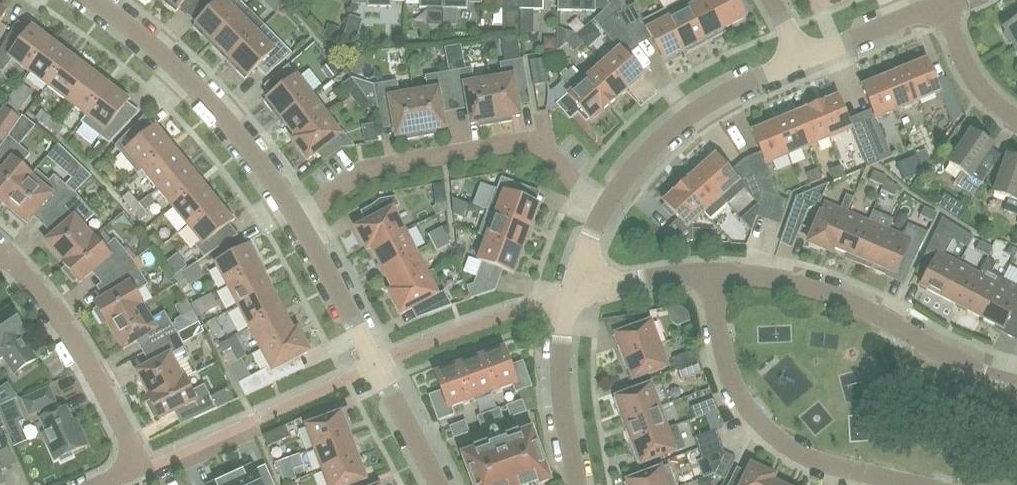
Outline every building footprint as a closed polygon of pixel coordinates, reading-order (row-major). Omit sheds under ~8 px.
[(169,1),(167,4),(176,12),(185,0),(167,0),(169,1)] [(213,8),(193,27),(202,36),(205,33),(213,42),(224,31),(240,15),(248,8),(247,7),(247,8),(239,0),(205,0),(213,8)] [(443,0),(420,0),(419,8),(443,8),(443,0)] [(443,8),(467,9),(468,0),(443,0),(443,8)] [(520,0),(496,0),(495,9),(519,10),(520,0)] [(519,10),(543,10),(544,0),(520,0),(519,10)] [(558,11),(595,12),(596,0),(558,0),(558,11)] [(663,10),(643,20),(634,4),(627,8),(623,0),(607,0),(610,4),(610,5),(616,14),(630,34),(646,26),(663,61),(684,50),(663,10)] [(684,50),(686,49),(688,52),(699,46),(698,43),(704,39),(688,9),(689,8),(685,0),(682,0),(663,10),(684,50)] [(704,39),(711,36),(713,39),(725,33),(723,30),(725,29),(710,0),(685,0),(689,8),(688,9),(704,39)] [(725,29),(745,18),(744,15),(747,14),(741,2),(738,3),(736,0),(710,0),(725,29)] [(617,46),(630,34),(616,14),(610,5),(594,20),(600,28),(617,46)] [(213,42),(215,44),(212,46),(221,55),(224,52),(230,59),(264,25),(248,8),(240,15),(224,31),(213,42)] [(52,42),(42,34),(44,31),(34,24),(29,30),(18,21),(0,50),(0,70),(2,72),(12,59),(29,72),(52,42)] [(1004,28),(1007,31),(1003,33),(1010,45),(1013,43),(1016,51),(1016,21),(1004,28)] [(266,76),(292,53),(264,25),(230,59),(239,68),(236,70),(245,79),(257,67),(266,76)] [(576,35),(567,44),(574,52),(583,44),(584,43),(576,35)] [(71,56),(64,51),(66,48),(56,40),(53,43),(52,42),(29,72),(48,86),(71,56)] [(602,65),(625,90),(643,75),(620,49),(602,65)] [(67,101),(90,71),(88,70),(91,67),(81,59),(78,62),(71,56),(48,86),(67,101)] [(489,81),(496,124),(512,121),(512,118),(520,116),(515,87),(528,84),(524,59),(500,63),(503,78),(489,81)] [(534,86),(546,84),(542,59),(530,61),(534,86)] [(905,69),(918,101),(940,92),(927,60),(905,69)] [(282,119),(312,96),(288,64),(279,73),(288,84),(264,101),(272,111),(274,109),(282,119)] [(616,99),(625,90),(602,65),(586,79),(574,66),(572,68),(608,108),(617,100),(616,99)] [(918,101),(905,69),(903,70),(902,67),(890,72),(891,75),(884,78),(897,110),(918,101)] [(496,124),(489,81),(475,83),(472,68),(449,72),(453,97),(466,95),(471,124),(479,123),(480,127),(496,124)] [(608,108),(572,68),(561,77),(573,91),(557,105),(571,121),(579,113),(586,121),(589,119),(591,121),(601,112),(602,113),(608,108)] [(86,115),(109,86),(102,80),(104,77),(94,69),(92,72),(90,71),(67,101),(86,115)] [(440,99),(453,97),(449,72),(425,76),(428,91),(414,93),(422,137),(437,134),(437,130),(445,129),(440,99)] [(342,85),(351,97),(361,89),(352,77),(342,85)] [(897,110),(884,78),(877,81),(876,78),(864,83),(865,86),(862,87),(876,119),(897,110)] [(422,137),(414,93),(400,96),(397,81),(374,85),(378,110),(391,108),(396,137),(405,136),(405,140),(422,137)] [(86,115),(81,121),(109,143),(139,112),(127,102),(131,98),(121,90),(119,93),(109,86),(86,115)] [(361,89),(351,97),(360,108),(370,101),(361,89)] [(953,125),(962,114),(953,91),(941,96),(953,125)] [(18,112),(26,102),(13,93),(6,103),(18,112)] [(293,141),(327,115),(312,96),(282,119),(296,137),(292,140),(293,141)] [(816,105),(830,138),(851,129),(838,97),(826,102),(825,101),(816,105)] [(809,147),(830,138),(816,105),(807,108),(807,110),(795,115),(809,147)] [(4,141),(5,141),(10,134),(9,134),(19,116),(1,106),(0,108),(0,139),(4,141)] [(53,119),(42,110),(36,118),(47,127),(53,119)] [(809,147),(795,115),(794,115),(792,112),(780,117),(781,120),(774,123),(787,155),(809,147)] [(327,115),(293,141),(307,160),(321,151),(341,134),(327,115)] [(143,170),(172,146),(163,135),(166,133),(158,123),(153,127),(144,116),(115,146),(138,174),(143,170)] [(53,119),(47,127),(58,135),(64,127),(53,119)] [(865,128),(879,162),(892,157),(877,122),(865,128)] [(787,155),(774,123),(767,126),(766,123),(754,128),(755,131),(753,132),(766,164),(787,155)] [(867,167),(879,162),(865,128),(853,133),(867,167)] [(973,196),(994,166),(983,159),(992,145),(972,131),(950,164),(962,172),(954,183),(973,196)] [(344,133),(341,134),(321,151),(327,159),(342,148),(354,146),(344,133)] [(32,174),(21,164),(31,153),(10,134),(5,141),(4,141),(0,148),(0,162),(6,167),(0,174),(0,207),(2,204),(5,206),(32,174)] [(158,188),(187,164),(185,162),(187,159),(180,150),(177,152),(172,146),(143,170),(158,188)] [(923,173),(931,163),(926,151),(916,155),(923,173)] [(1008,155),(994,193),(1009,198),(1004,211),(1016,215),(1016,159),(1008,155)] [(716,156),(698,171),(728,205),(745,189),(741,185),(741,184),(716,156)] [(173,207),(202,183),(187,164),(158,188),(173,207)] [(834,181),(845,176),(841,166),(830,171),(834,181)] [(776,197),(780,198),(768,168),(753,174),(765,193),(776,197)] [(849,175),(855,187),(868,181),(863,168),(849,175)] [(811,184),(822,179),(818,169),(806,174),(811,184)] [(711,220),(728,205),(698,171),(688,180),(687,179),(680,186),(704,212),(711,220)] [(870,180),(882,185),(883,185),(886,178),(887,176),(873,171),(870,180)] [(57,212),(77,192),(55,173),(44,186),(32,175),(32,174),(5,206),(6,207),(7,206),(27,223),(46,202),(57,212)] [(760,206),(765,193),(753,174),(741,184),(741,185),(745,189),(760,206)] [(495,215),(531,228),(539,205),(521,198),(526,187),(501,178),(497,190),(504,193),(495,215)] [(895,184),(895,183),(886,178),(883,185),(882,185),(880,190),(898,197),(902,189),(898,188),(899,186),(895,184)] [(188,226),(217,202),(215,199),(218,197),(210,187),(207,190),(202,183),(173,207),(188,226)] [(801,227),(809,209),(819,205),(828,183),(796,197),(787,221),(801,227)] [(703,213),(704,212),(680,186),(673,192),(674,193),(664,202),(666,204),(663,207),(672,217),(674,215),(687,228),(703,213)] [(64,264),(94,236),(93,237),(82,224),(95,214),(77,192),(57,212),(68,223),(46,242),(64,263),(63,264),(64,264)] [(122,198),(132,209),(139,203),(130,192),(122,198)] [(760,206),(756,216),(768,220),(776,197),(765,193),(760,206)] [(854,198),(846,195),(840,210),(825,204),(809,243),(830,252),(847,213),(854,198)] [(367,250),(404,231),(393,209),(400,206),(395,197),(380,200),(371,207),(376,217),(355,229),(367,250)] [(788,201),(780,198),(776,197),(768,220),(780,224),(788,201)] [(452,199),(453,215),(454,215),(462,218),(468,205),(452,199)] [(224,210),(217,202),(188,226),(201,242),(195,246),(204,256),(224,243),(216,233),(234,218),(227,208),(224,210)] [(148,214),(139,203),(132,209),(141,220),(148,214)] [(933,222),(937,214),(938,212),(924,206),(920,215),(933,222)] [(873,269),(889,230),(888,230),(893,219),(872,210),(868,221),(868,222),(853,256),(862,260),(860,264),(873,269)] [(868,222),(868,221),(847,213),(830,252),(831,252),(833,248),(853,256),(868,222)] [(522,251),(531,228),(495,215),(487,237),(522,251)] [(889,230),(873,269),(886,274),(887,271),(896,274),(901,263),(911,268),(928,232),(908,224),(903,236),(889,230)] [(446,236),(441,227),(428,234),(433,243),(443,238),(446,236)] [(704,241),(715,242),(715,230),(704,230),(704,241)] [(382,269),(416,252),(404,231),(367,250),(367,251),(371,249),(382,269)] [(942,297),(959,264),(944,256),(953,240),(936,231),(924,255),(934,260),(921,286),(942,297)] [(156,251),(163,245),(154,234),(147,240),(156,251)] [(113,275),(133,260),(115,238),(103,247),(94,236),(64,264),(66,267),(63,270),(74,282),(77,280),(80,283),(103,264),(113,275)] [(433,243),(437,251),(450,244),(446,236),(443,238),(433,243)] [(513,274),(522,251),(487,237),(478,261),(482,262),(474,284),(467,286),(471,299),(495,291),(491,278),(495,267),(513,274)] [(988,256),(992,247),(976,239),(972,248),(988,256)] [(228,285),(261,268),(255,257),(258,255),(253,244),(232,255),(226,243),(216,250),(222,261),(216,264),(228,285)] [(389,293),(427,273),(416,252),(382,269),(393,290),(388,292),(389,293)] [(186,267),(177,255),(165,264),(174,277),(186,267)] [(962,308),(987,260),(987,259),(979,274),(959,264),(942,297),(962,308)] [(108,326),(143,304),(135,292),(148,284),(133,260),(113,275),(121,289),(96,304),(98,308),(95,310),(103,324),(106,322),(108,326)] [(982,318),(1003,279),(992,273),(996,264),(987,260),(962,308),(982,318)] [(239,307),(272,289),(261,268),(228,285),(239,307)] [(182,272),(174,277),(182,289),(190,284),(182,272)] [(427,273),(389,293),(400,315),(422,304),(427,315),(451,306),(444,291),(438,295),(427,273)] [(1016,286),(1003,279),(982,318),(1003,329),(1012,312),(1016,315),(1016,285),(1016,286)] [(250,328),(283,311),(272,289),(239,307),(250,328)] [(199,300),(190,304),(197,317),(206,312),(199,300)] [(143,304),(108,326),(109,326),(110,326),(124,349),(149,335),(157,346),(178,333),(165,311),(150,320),(142,306),(143,305),(143,304)] [(10,309),(0,315),(0,360),(4,358),(14,374),(37,359),(25,342),(24,343),(19,336),(25,332),(19,323),(22,321),(14,310),(12,312),(10,309)] [(261,349),(294,331),(283,311),(250,328),(261,349)] [(622,358),(658,345),(646,313),(624,317),(629,331),(617,335),(621,345),(617,346),(622,358)] [(216,318),(207,323),(214,335),(223,331),(216,318)] [(182,342),(189,338),(185,330),(178,333),(157,346),(163,359),(137,372),(150,397),(149,397),(149,398),(185,379),(184,378),(183,379),(176,364),(190,357),(182,342)] [(270,367),(272,371),(310,352),(299,330),(261,349),(270,367)] [(658,345),(622,358),(626,371),(630,370),(633,379),(667,367),(658,345)] [(229,365),(238,360),(231,348),(222,352),(229,365)] [(481,357),(494,392),(513,385),(515,393),(532,387),(523,362),(510,366),(504,348),(481,357)] [(677,369),(700,361),(696,350),(673,358),(677,369)] [(471,401),(494,392),(481,357),(458,365),(471,401)] [(794,358),(770,378),(794,407),(818,388),(794,358)] [(700,361),(677,369),(681,380),(704,372),(700,361)] [(452,407),(471,401),(458,365),(435,373),(441,391),(429,396),(438,421),(455,415),(452,407)] [(277,381),(272,371),(270,367),(239,383),(246,395),(277,381)] [(194,419),(217,409),(205,385),(191,392),(185,379),(149,398),(151,401),(147,403),(155,418),(158,416),(160,420),(187,406),(194,419)] [(850,386),(858,403),(868,398),(859,381),(850,386)] [(625,420),(658,408),(650,386),(627,394),(613,399),(618,412),(622,411),(625,420)] [(57,410),(55,403),(56,402),(49,387),(23,398),(30,413),(38,410),(41,416),(40,417),(50,440),(46,442),(54,459),(59,457),(60,461),(72,455),(71,452),(87,445),(80,428),(76,429),(66,406),(57,410)] [(0,406),(0,417),(6,430),(20,424),(25,421),(15,399),(0,406)] [(695,418),(718,410),(714,399),(691,407),(695,418)] [(511,418),(527,412),(522,401),(506,406),(511,418)] [(823,436),(838,421),(824,407),(809,422),(823,436)] [(630,443),(666,429),(658,408),(625,420),(629,429),(625,431),(630,443)] [(481,429),(504,421),(499,409),(477,417),(481,429)] [(315,448),(348,436),(345,427),(348,426),(343,412),(330,417),(330,418),(307,426),(315,448)] [(454,439),(470,433),(465,421),(449,427),(454,439)] [(268,447),(290,437),(285,426),(263,436),(268,447)] [(638,454),(641,464),(684,448),(676,426),(666,429),(630,443),(634,455),(638,454)] [(698,449),(713,443),(721,441),(716,429),(694,438),(698,448),(698,449)] [(518,432),(473,448),(475,453),(463,457),(474,484),(540,484),(549,482),(531,432),(519,437),(518,432)] [(14,461),(3,435),(0,436),(0,467),(14,461)] [(323,470),(360,456),(355,444),(352,445),(348,436),(315,448),(323,470)] [(721,441),(713,443),(698,449),(702,460),(709,458),(715,474),(717,468),(723,458),(725,453),(721,441)] [(723,458),(717,468),(715,474),(725,480),(736,458),(725,453),(723,458)] [(323,470),(329,484),(350,484),(365,480),(361,470),(364,469),(360,456),(323,470)] [(297,479),(293,471),(289,458),(275,464),(284,484),(297,479)] [(774,476),(751,465),(742,484),(769,484),(774,476)] [(233,484),(261,484),(252,466),(229,477),(233,484)] [(669,466),(661,469),(628,482),(629,484),(676,484),(669,466)] [(772,481),(774,477),(774,476),(769,484),(781,484),(772,481)] [(229,477),(211,484),(233,484),(229,477)]
